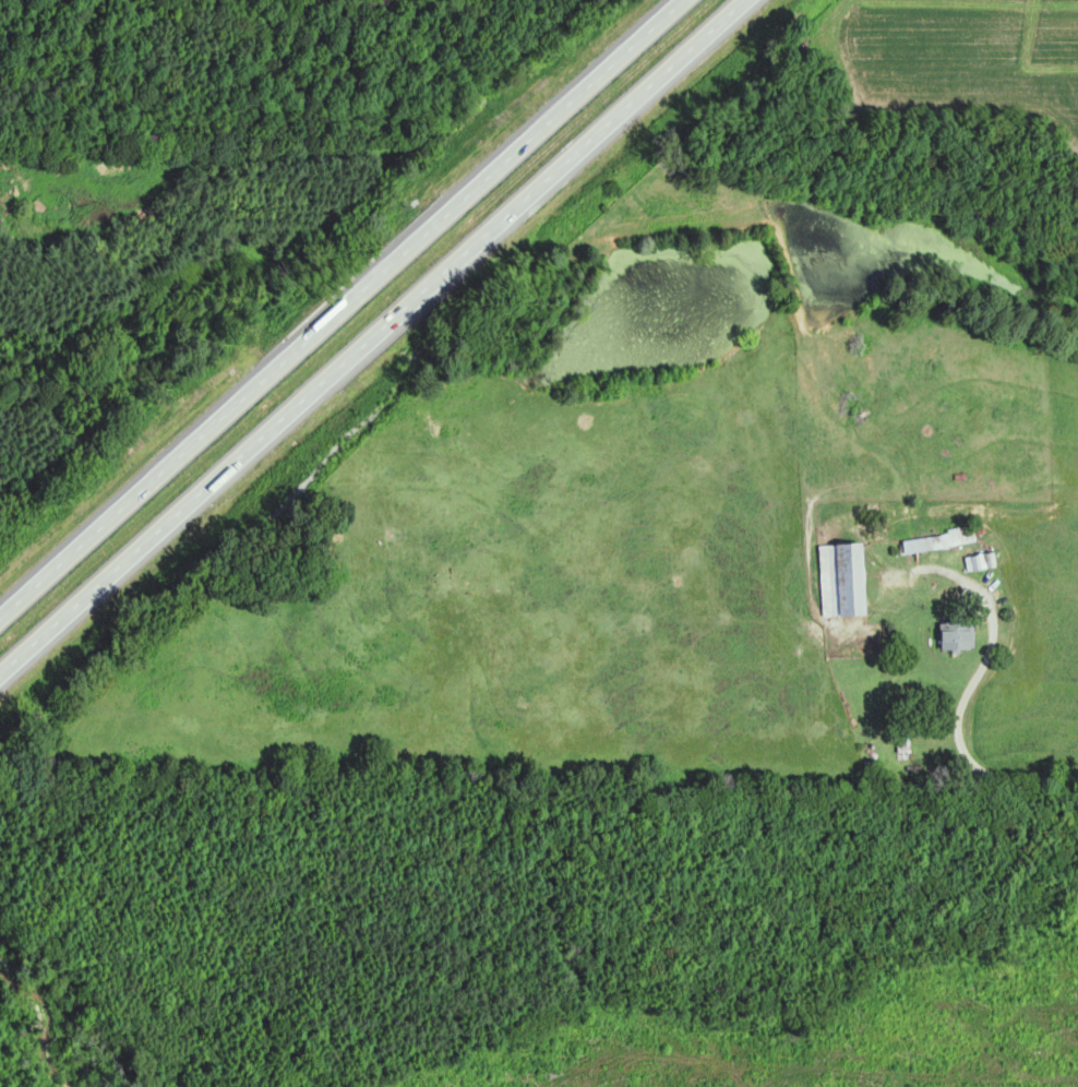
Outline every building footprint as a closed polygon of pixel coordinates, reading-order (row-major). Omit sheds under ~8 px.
[(978,544),(975,529),(906,540),(908,555),(978,544)] [(825,618),(871,616),(868,544),(822,546),(825,618)] [(970,573),(989,568),(989,565),(984,566),(982,557),(968,561),(970,573)] [(978,623),(943,623),(943,651),(978,651),(978,623)] [(913,722),(901,722),(901,754),(913,754),(913,722)]
